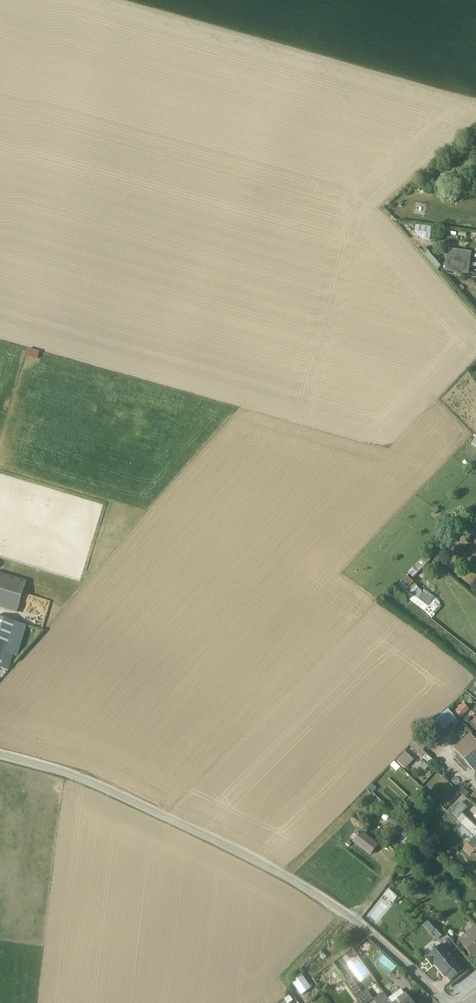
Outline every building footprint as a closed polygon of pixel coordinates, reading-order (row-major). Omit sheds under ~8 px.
[(416,243),(431,243),(431,230),(417,230),(416,243)] [(471,265),(449,261),(447,277),(469,281),(471,265)] [(28,351),(26,358),(38,362),(40,355),(28,351)] [(18,617),(27,585),(0,577),(0,611),(18,617)] [(406,582),(396,595),(406,602),(416,589),(406,582)] [(423,606),(412,598),(407,604),(418,612),(423,606)] [(0,622),(0,671),(10,674),(23,628),(0,622)] [(454,716),(459,722),(469,713),(464,707),(454,716)] [(448,713),(432,728),(440,736),(444,733),(445,733),(453,726),(455,729),(458,726),(456,724),(457,723),(448,713)] [(422,737),(411,750),(430,767),(433,764),(423,754),(431,746),(422,737)] [(470,738),(454,752),(475,776),(475,775),(475,745),(470,738)] [(406,754),(397,763),(405,771),(414,763),(406,754)] [(463,816),(468,811),(461,805),(456,810),(453,808),(448,813),(457,822),(457,823),(475,840),(475,841),(475,842),(475,829),(463,816)] [(456,834),(462,841),(465,839),(471,844),(464,851),(469,856),(473,852),(475,856),(475,842),(461,829),(456,834)] [(361,833),(352,844),(369,858),(378,847),(361,833)] [(406,876),(413,867),(403,859),(396,868),(406,876)] [(393,905),(398,899),(389,891),(384,897),(393,905)] [(423,929),(432,938),(439,931),(431,922),(423,929)] [(457,943),(474,962),(475,961),(475,929),(475,928),(457,943)] [(451,985),(464,974),(443,948),(426,962),(432,969),(434,967),(444,980),(446,979),(451,985)] [(343,959),(336,965),(342,972),(349,966),(343,959)] [(360,983),(370,978),(360,959),(350,964),(360,983)] [(291,984),(301,998),(312,991),(302,977),(291,984)] [(374,1002),(367,993),(362,996),(359,992),(353,996),(359,1002),(372,1002),(374,1002)] [(389,1002),(410,1002),(406,997),(405,998),(401,993),(389,1002)]
